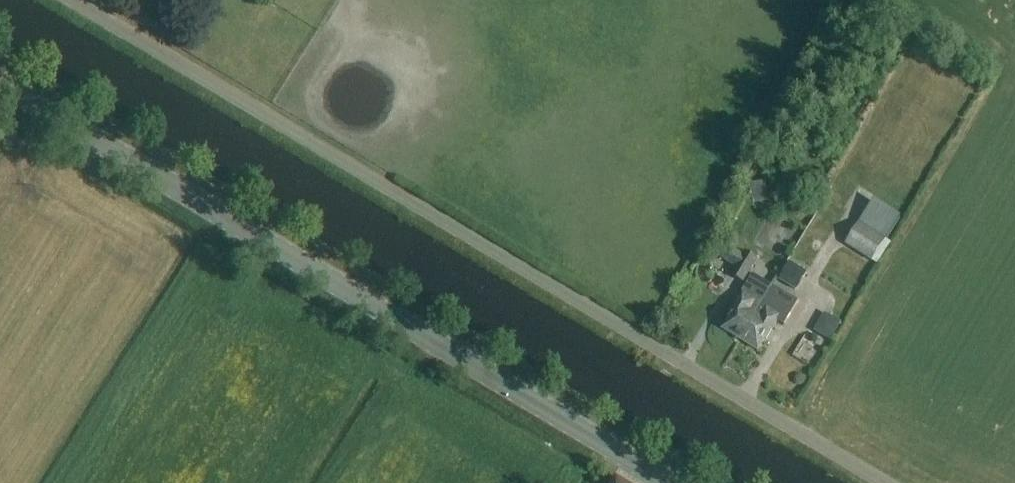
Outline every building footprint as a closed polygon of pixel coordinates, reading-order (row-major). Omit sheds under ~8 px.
[(753,204),(771,201),(767,181),(749,184),(753,204)] [(885,239),(859,222),(846,244),(871,260),(885,239)] [(730,277),(743,285),(757,260),(744,253),(743,255),(728,247),(720,261),(734,270),(730,277)] [(777,281),(795,292),(806,273),(788,263),(777,281)] [(740,339),(772,286),(753,274),(728,315),(731,317),(723,329),(740,339)] [(772,286),(740,339),(757,350),(764,337),(766,338),(778,320),(784,324),(798,302),(772,286)]
